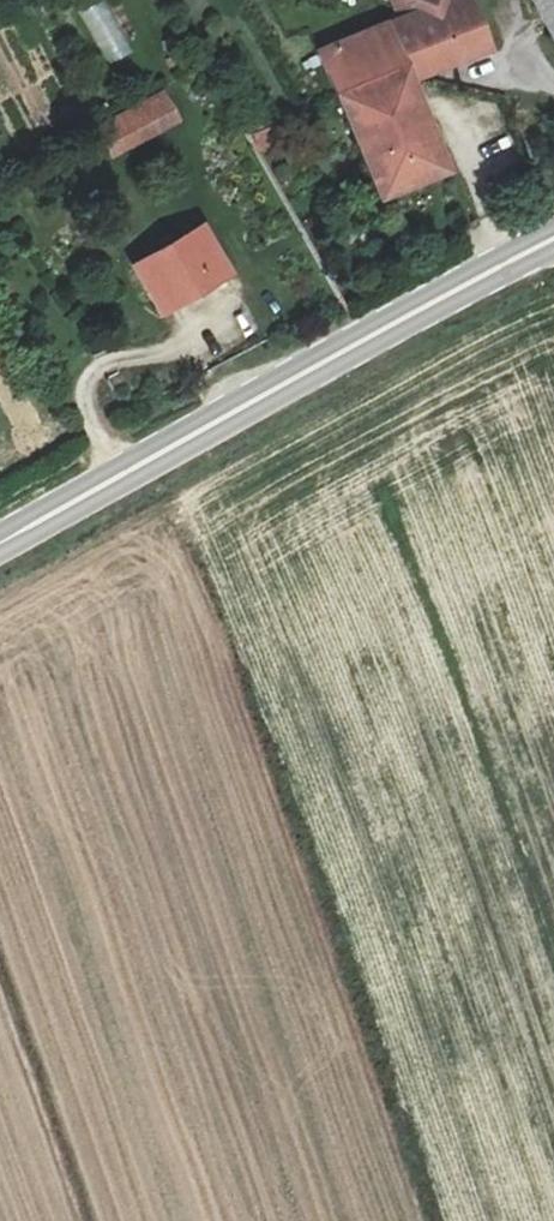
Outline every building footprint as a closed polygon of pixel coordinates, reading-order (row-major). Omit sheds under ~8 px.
[(107,66),(133,52),(106,0),(101,0),(79,11),(107,66)] [(469,0),(370,0),(383,33),(404,25),(417,60),(449,46),(459,70),(492,56),(469,0)] [(553,31),(553,0),(537,0),(553,31)] [(417,60),(404,25),(383,33),(321,56),(344,109),(412,85),(413,89),(459,70),(449,46),(417,60)] [(18,84),(0,49),(0,93),(18,84)] [(375,173),(389,204),(453,176),(413,89),(412,85),(344,109),(375,173)] [(96,125),(113,156),(181,120),(164,89),(96,125)] [(270,128),(251,136),(259,154),(278,147),(270,128)] [(211,231),(141,270),(168,317),(237,278),(211,231)]
